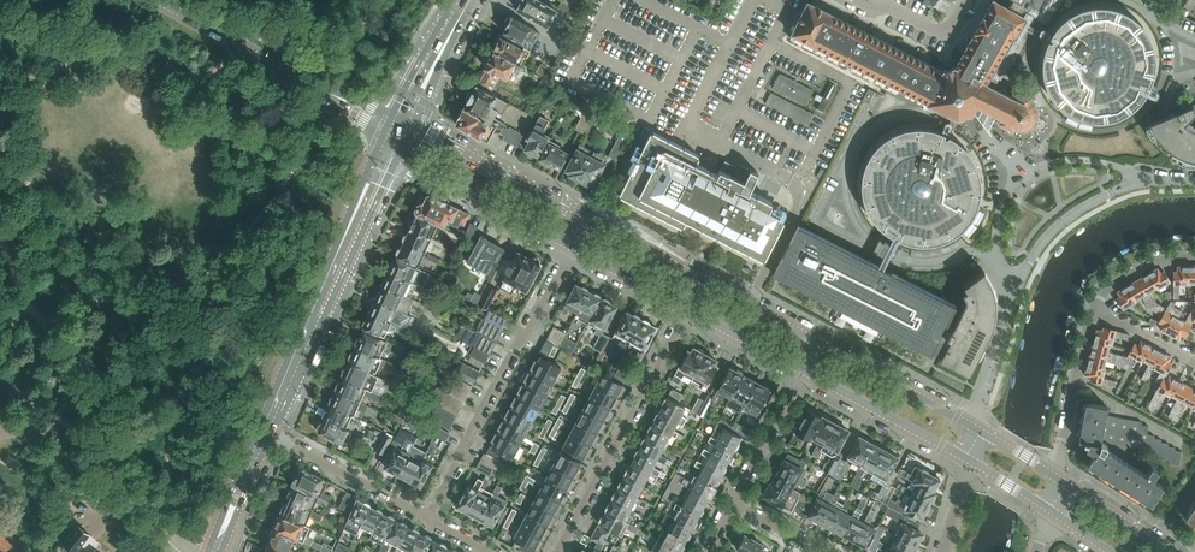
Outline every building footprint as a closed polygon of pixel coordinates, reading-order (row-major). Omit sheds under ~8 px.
[(547,25),(556,9),(541,0),(520,0),(515,8),(547,25)] [(561,0),(557,7),(571,14),(575,8),(561,0)] [(792,34),(887,81),(885,86),(897,93),(900,88),(928,102),(928,103),(952,115),(949,124),(947,127),(944,133),(932,128),(918,127),(904,129),(891,134),(880,142),(871,153),(865,165),(862,179),(862,192),(866,206),(872,218),(882,228),(891,234),(893,235),(893,236),(898,238),(900,239),(911,243),(925,244),(938,242),(951,237),(962,229),(971,218),(978,206),(981,193),(980,179),(977,165),(970,153),(961,143),(950,136),(950,135),(953,130),(955,126),(957,118),(958,118),(972,113),(979,117),(983,108),(989,110),(988,112),(989,112),(990,111),(995,114),(995,115),(996,116),(996,114),(1002,117),(999,122),(1013,129),(1020,131),(1027,130),(1034,124),(1037,117),(1037,110),(1034,103),(1029,98),(1015,91),(1012,97),(994,87),(994,86),(1025,30),(1048,41),(1048,42),(1044,54),(1042,67),(1044,80),(1049,93),(1057,103),(1067,112),(1092,121),(1106,121),(1119,117),(1130,111),(1140,102),(1145,94),(1147,91),(1148,90),(1145,89),(1147,86),(1150,87),(1150,86),(1154,74),(1156,60),(1154,47),(1149,35),(1141,24),(1131,15),(1119,9),(1106,6),(1092,6),(1079,10),(1068,16),(1058,25),(1053,33),(1051,36),(1046,34),(1041,31),(1028,25),(1033,16),(1021,9),(1024,3),(1020,0),(994,0),(993,0),(984,16),(983,16),(975,31),(976,31),(967,47),(956,67),(956,66),(943,70),(944,70),(943,70),(934,66),(833,15),(833,14),(808,2),(792,34)] [(523,43),(522,45),(530,50),(531,48),(531,46),(539,32),(511,16),(510,17),(506,18),(504,22),(506,25),(505,26),(506,27),(503,32),(523,43)] [(494,48),(493,49),(520,63),(524,56),(526,56),(529,51),(501,36),(498,40),(497,41),(496,42),(493,46),(494,48)] [(367,56),(373,59),(374,60),(378,53),(370,50),(367,56)] [(487,68),(479,83),(491,90),(499,74),(513,82),(520,70),(521,67),(492,51),(485,65),(486,67),(487,68)] [(780,73),(773,87),(806,104),(813,90),(780,73)] [(464,108),(497,126),(502,130),(504,127),(505,124),(494,118),(497,113),(498,111),(502,113),(508,103),(477,85),(464,108)] [(808,125),(814,114),(771,92),(765,103),(808,125)] [(1167,115),(1149,123),(1150,120),(1144,122),(1148,132),(1152,139),(1154,142),(1157,145),(1161,149),(1168,155),(1175,159),(1181,162),(1188,164),(1194,165),(1194,104),(1167,115)] [(457,122),(458,125),(488,142),(497,126),(464,108),(464,109),(461,110),(458,115),(459,118),(459,119),(457,122)] [(584,112),(575,129),(581,132),(590,115),(584,112)] [(590,115),(581,132),(587,135),(596,118),(590,115)] [(536,154),(539,155),(549,136),(542,133),(548,121),(540,116),(534,129),(533,128),(526,141),(529,142),(526,149),(528,150),(529,153),(533,155),(536,154)] [(505,135),(503,139),(510,143),(516,131),(510,127),(507,132),(505,135)] [(524,135),(516,131),(510,143),(517,147),(521,140),(524,135)] [(785,218),(770,211),(774,203),(750,191),(751,191),(750,190),(759,173),(750,168),(748,172),(725,160),(721,169),(720,169),(717,174),(697,164),(701,156),(652,131),(637,160),(634,159),(628,170),(631,171),(619,195),(683,228),(687,220),(764,260),(785,218)] [(628,135),(621,132),(609,155),(616,159),(628,135)] [(553,165),(560,169),(569,152),(559,148),(561,145),(549,139),(540,156),(541,157),(542,160),(551,164),(550,165),(553,167),(553,165)] [(578,178),(579,178),(594,152),(580,144),(566,170),(570,173),(570,174),(572,174),(572,177),(576,179),(578,178)] [(594,152),(579,178),(581,179),(581,181),(585,183),(587,182),(589,183),(594,185),(607,159),(594,152)] [(418,213),(417,214),(438,224),(456,233),(458,230),(446,224),(448,220),(458,225),(459,222),(464,224),(469,213),(458,208),(458,207),(445,201),(446,201),(430,194),(427,195),(423,203),(423,202),(422,204),(418,204),(415,209),(418,213)] [(410,227),(409,228),(431,238),(438,224),(417,214),(416,214),(413,220),(410,221),(408,225),(410,227)] [(477,227),(470,223),(467,231),(464,237),(470,240),(477,227)] [(944,327),(956,305),(883,268),(880,266),(799,225),(774,274),(931,354),(933,350),(941,355),(950,337),(948,336),(951,330),(944,327)] [(403,241),(403,242),(425,252),(431,238),(409,228),(407,234),(404,234),(402,238),(403,241)] [(467,261),(490,274),(504,248),(481,236),(467,261)] [(898,239),(895,237),(880,266),(883,268),(898,239)] [(425,252),(403,242),(400,248),(397,248),(396,252),(397,255),(397,256),(419,266),(425,252)] [(508,271),(509,271),(501,286),(512,292),(517,284),(527,289),(540,264),(539,263),(539,261),(539,260),(538,258),(537,257),(535,256),(534,256),(532,257),(531,258),(531,259),(529,258),(519,253),(512,265),(511,265),(509,265),(508,265),(507,266),(507,268),(507,270),(508,271)] [(413,272),(416,267),(395,258),(392,264),(390,265),(388,269),(390,272),(423,287),(423,286),(416,283),(419,275),(413,272)] [(1189,284),(1189,283),(1189,266),(1178,266),(1178,272),(1174,272),(1174,298),(1179,298),(1179,284),(1189,284)] [(1157,268),(1148,273),(1157,287),(1157,289),(1170,281),(1164,270),(1160,273),(1157,268)] [(969,373),(990,333),(990,332),(991,331),(991,330),(991,329),(992,329),(992,328),(992,327),(993,327),(993,326),(993,325),(993,324),(994,324),(994,323),(994,322),(994,321),(994,320),(995,320),(995,319),(995,318),(995,317),(995,316),(995,315),(996,314),(996,313),(996,312),(996,311),(996,310),(996,309),(996,308),(996,307),(996,306),(996,305),(996,304),(996,303),(996,302),(996,301),(996,300),(996,299),(996,298),(995,298),(995,297),(995,296),(995,295),(995,294),(995,293),(994,293),(994,292),(994,291),(994,290),(994,289),(993,289),(993,288),(993,287),(993,286),(992,286),(992,285),(992,284),(991,284),(991,283),(991,282),(991,281),(990,281),(990,280),(990,279),(989,279),(989,278),(988,277),(988,276),(987,276),(987,275),(987,274),(986,274),(986,273),(985,272),(985,271),(984,271),(984,270),(964,285),(965,287),(969,294),(971,303),(971,314),(970,314),(967,313),(961,310),(951,330),(948,336),(950,337),(941,355),(940,358),(969,373)] [(423,287),(388,272),(386,278),(384,279),(382,283),(383,285),(410,297),(414,289),(420,292),(423,287)] [(1148,273),(1138,279),(1153,305),(1162,310),(1164,307),(1157,303),(1150,291),(1157,287),(1148,273)] [(1127,285),(1135,300),(1142,296),(1149,308),(1160,314),(1162,310),(1153,305),(1138,279),(1127,285)] [(485,286),(487,287),(482,295),(478,304),(488,309),(498,290),(488,284),(488,285),(486,284),(485,286)] [(570,307),(578,312),(589,291),(588,290),(586,288),(582,286),(580,286),(576,284),(562,311),(567,313),(570,307)] [(397,308),(407,313),(411,303),(413,299),(410,297),(410,298),(383,285),(382,287),(381,289),(379,292),(377,293),(376,297),(376,299),(397,308)] [(1136,301),(1135,300),(1127,285),(1117,291),(1120,296),(1117,298),(1123,309),(1136,301)] [(589,291),(578,312),(575,316),(588,323),(590,318),(602,298),(601,297),(600,295),(596,293),(594,293),(593,293),(594,292),(590,290),(589,291)] [(471,299),(471,300),(478,304),(482,295),(475,291),(474,294),(471,299)] [(603,298),(602,298),(590,318),(588,323),(597,328),(594,333),(600,336),(602,332),(603,330),(604,330),(617,306),(611,302),(609,300),(605,298),(603,298)] [(404,319),(407,313),(397,308),(376,299),(373,306),(371,306),(369,310),(370,314),(391,322),(395,314),(404,319)] [(1178,318),(1182,311),(1173,306),(1175,303),(1170,301),(1159,322),(1163,324),(1160,329),(1169,334),(1178,318)] [(1194,317),(1194,311),(1192,309),(1185,322),(1178,318),(1169,334),(1179,339),(1181,334),(1185,336),(1193,320),(1194,317)] [(486,317),(504,326),(507,320),(489,310),(486,317)] [(620,339),(628,344),(642,319),(641,318),(639,316),(635,314),(633,314),(627,311),(612,338),(609,336),(604,346),(608,348),(611,342),(617,344),(620,339)] [(391,322),(370,314),(367,319),(365,319),(362,326),(384,336),(389,327),(401,333),(404,328),(391,322)] [(1148,322),(1154,326),(1157,321),(1151,317),(1148,322)] [(476,332),(496,342),(503,329),(483,318),(476,332)] [(642,319),(628,344),(643,352),(656,327),(650,324),(649,321),(645,319),(642,319)] [(565,329),(563,331),(554,326),(547,337),(560,344),(564,338),(568,331),(565,329)] [(1094,340),(1110,344),(1112,345),(1114,336),(1128,339),(1129,334),(1103,327),(1102,331),(1097,329),(1094,340)] [(356,346),(380,357),(384,348),(400,356),(404,348),(363,330),(359,338),(357,339),(355,343),(356,346)] [(602,332),(600,336),(593,348),(600,352),(602,348),(604,346),(609,336),(602,332)] [(560,344),(558,346),(558,347),(572,354),(576,345),(564,338),(560,344)] [(547,357),(554,344),(546,340),(539,353),(547,357)] [(1091,352),(1125,361),(1127,356),(1108,351),(1110,344),(1094,340),(1091,352)] [(1142,361),(1142,360),(1150,345),(1141,340),(1138,345),(1134,343),(1127,356),(1125,361),(1122,366),(1127,369),(1133,357),(1142,361)] [(492,349),(478,341),(475,348),(489,355),(492,349)] [(554,345),(549,354),(553,356),(558,348),(554,345)] [(1145,380),(1153,367),(1161,351),(1150,345),(1142,360),(1149,363),(1141,378),(1145,380)] [(350,360),(349,361),(371,370),(376,372),(379,365),(390,369),(393,363),(380,357),(356,346),(353,352),(350,353),(348,357),(350,360)] [(489,355),(475,348),(474,347),(471,346),(468,352),(484,361),(485,362),(489,355)] [(683,374),(692,378),(705,354),(704,353),(703,350),(700,349),(697,349),(694,348),(691,352),(688,350),(673,380),(678,383),(683,374)] [(1161,351),(1153,367),(1160,371),(1155,381),(1160,383),(1163,378),(1171,363),(1168,361),(1170,356),(1161,351)] [(1088,364),(1104,368),(1106,361),(1116,363),(1122,366),(1125,361),(1091,352),(1088,364)] [(439,365),(473,384),(479,372),(445,353),(439,365)] [(705,354),(692,378),(700,383),(695,392),(701,395),(717,366),(714,364),(717,360),(713,358),(712,355),(709,354),(706,354),(705,354)] [(561,367),(541,356),(538,361),(535,360),(531,368),(533,370),(531,373),(552,384),(561,367)] [(342,376),(342,377),(368,389),(373,382),(382,386),(383,385),(387,386),(390,379),(386,378),(386,379),(370,372),(371,370),(349,361),(346,368),(343,369),(341,373),(342,376)] [(621,364),(618,370),(629,376),(630,377),(634,370),(621,364)] [(1105,368),(1104,368),(1088,364),(1085,374),(1090,376),(1089,380),(1115,386),(1116,381),(1103,377),(1105,368)] [(582,367),(577,376),(581,378),(586,369),(582,367)] [(730,367),(715,396),(714,398),(715,399),(713,402),(718,405),(724,394),(731,398),(732,398),(744,375),(744,374),(742,373),(741,371),(738,369),(736,370),(730,367)] [(615,376),(618,378),(627,383),(630,377),(629,376),(618,370),(615,376)] [(531,373),(529,372),(524,381),(527,382),(525,385),(525,386),(545,397),(552,384),(531,373)] [(621,395),(625,386),(602,373),(596,386),(616,396),(618,393),(621,395)] [(757,382),(744,375),(732,398),(731,398),(731,399),(737,402),(737,401),(744,405),(745,405),(757,382)] [(1162,392),(1170,397),(1170,395),(1178,380),(1169,375),(1166,380),(1163,378),(1160,383),(1150,402),(1155,405),(1162,392)] [(577,376),(572,385),(576,387),(581,378),(577,376)] [(368,389),(342,377),(340,382),(337,383),(335,388),(336,391),(361,403),(364,395),(380,402),(381,400),(383,396),(368,389)] [(450,393),(464,400),(472,386),(471,385),(458,379),(450,393)] [(1189,386),(1178,380),(1170,395),(1177,399),(1168,416),(1172,418),(1189,386)] [(742,408),(757,416),(759,412),(771,390),(771,389),(757,382),(745,405),(744,405),(742,408)] [(539,409),(545,397),(525,386),(525,385),(522,384),(518,393),(520,394),(518,397),(518,398),(539,409)] [(439,405),(457,414),(464,400),(450,393),(437,386),(430,400),(434,403),(439,405)] [(616,396),(596,386),(589,398),(610,409),(612,405),(614,407),(619,398),(616,396)] [(1192,407),(1194,401),(1194,389),(1189,386),(1172,418),(1176,421),(1186,403),(1192,407)] [(683,395),(672,389),(668,397),(678,403),(683,395)] [(329,405),(352,415),(355,408),(365,412),(366,411),(370,413),(373,408),(361,403),(336,391),(333,396),(331,397),(329,402),(330,404),(329,405)] [(567,402),(571,404),(576,395),(572,393),(567,402)] [(715,396),(709,393),(704,400),(698,414),(705,417),(713,402),(715,399),(714,398),(715,396)] [(557,403),(561,405),(566,396),(561,394),(557,403)] [(518,398),(518,397),(516,396),(511,405),(514,406),(512,409),(512,410),(532,421),(539,409),(518,398)] [(664,405),(660,412),(677,421),(690,429),(693,424),(685,420),(687,417),(681,414),(685,406),(678,403),(668,397),(667,398),(665,399),(663,402),(664,405)] [(698,414),(704,400),(699,397),(692,410),(698,414)] [(612,410),(610,409),(589,398),(582,410),(603,421),(603,420),(603,421),(605,417),(608,419),(612,410)] [(571,404),(567,402),(562,411),(566,413),(571,404)] [(724,409),(729,411),(732,405),(728,402),(724,409)] [(1087,463),(1151,503),(1163,485),(1152,478),(1158,469),(1152,465),(1146,474),(1104,448),(1106,445),(1102,443),(1103,441),(1142,449),(1142,447),(1150,449),(1150,451),(1157,453),(1157,455),(1164,456),(1163,460),(1170,461),(1170,463),(1179,465),(1181,450),(1174,449),(1174,447),(1167,445),(1167,442),(1160,441),(1160,438),(1153,437),(1154,435),(1145,433),(1147,426),(1141,424),(1142,420),(1106,414),(1107,406),(1086,402),(1077,439),(1083,440),(1083,442),(1087,443),(1086,447),(1094,452),(1087,463)] [(434,403),(431,409),(436,412),(439,405),(434,403)] [(561,405),(557,403),(552,412),(556,414),(561,405)] [(352,415),(329,405),(327,410),(324,411),(322,416),(323,419),(345,429),(349,421),(358,425),(361,419),(352,415)] [(457,414),(439,405),(436,412),(432,420),(449,429),(457,414)] [(512,410),(512,409),(509,408),(505,417),(507,418),(505,421),(505,422),(526,433),(532,421),(512,410)] [(801,435),(810,439),(823,414),(814,409),(813,411),(807,408),(789,442),(795,445),(801,435)] [(603,421),(582,410),(576,422),(596,433),(596,432),(597,433),(599,430),(601,431),(606,422),(603,421),(603,420),(603,421)] [(656,420),(653,424),(670,434),(685,442),(686,440),(684,439),(686,436),(673,429),(677,421),(660,412),(659,413),(657,414),(655,417),(656,420)] [(394,413),(392,417),(400,422),(402,423),(405,419),(398,415),(394,413)] [(823,414),(810,439),(818,444),(812,454),(817,456),(821,449),(836,421),(835,423),(831,421),(831,419),(823,414)] [(554,426),(558,428),(563,419),(559,417),(554,426)] [(544,427),(548,429),(553,421),(548,418),(544,427)] [(345,429),(323,419),(322,423),(319,424),(317,428),(318,431),(327,436),(326,436),(344,446),(347,444),(351,437),(359,441),(360,439),(365,442),(368,437),(352,430),(351,431),(345,429)] [(505,422),(505,421),(503,420),(498,429),(501,430),(499,433),(499,434),(519,445),(526,433),(505,422)] [(836,421),(821,449),(833,455),(828,464),(826,463),(822,470),(831,474),(834,470),(840,458),(835,455),(848,430),(844,428),(845,426),(836,421)] [(596,432),(596,433),(576,422),(570,434),(590,445),(592,442),(595,443),(599,434),(597,433),(596,432)] [(722,432),(717,440),(734,449),(735,448),(737,447),(739,444),(738,441),(741,436),(717,423),(715,428),(722,432)] [(649,432),(646,437),(663,447),(676,453),(679,448),(666,442),(670,434),(653,424),(653,425),(650,426),(648,429),(649,432)] [(558,428),(554,426),(549,434),(553,437),(558,428)] [(747,436),(750,430),(743,426),(739,432),(747,436)] [(548,429),(544,427),(539,436),(543,438),(548,429)] [(439,428),(435,436),(445,441),(449,433),(439,428)] [(408,435),(399,430),(387,452),(388,451),(392,453),(389,458),(385,466),(386,467),(387,469),(390,471),(393,470),(398,473),(409,453),(400,449),(405,440),(408,435)] [(519,445),(499,434),(499,433),(496,432),(491,441),(494,442),(492,446),(496,449),(492,456),(509,464),(519,445)] [(385,434),(376,451),(383,455),(392,437),(385,434)] [(590,445),(570,434),(563,447),(583,458),(586,454),(588,455),(593,446),(590,445)] [(696,435),(692,441),(697,444),(700,437),(696,435)] [(430,445),(435,447),(440,450),(445,441),(435,436),(430,445)] [(715,444),(711,452),(728,461),(728,460),(731,459),(733,456),(732,453),(734,449),(717,440),(711,436),(708,440),(715,444)] [(847,459),(860,466),(872,443),(871,443),(872,441),(865,437),(864,439),(859,436),(847,459)] [(642,445),(640,449),(657,458),(664,462),(668,456),(660,452),(663,447),(646,437),(646,438),(644,439),(642,442),(642,445)] [(530,451),(535,453),(539,445),(534,442),(530,451)] [(872,443),(860,466),(850,485),(857,488),(859,484),(860,482),(859,479),(865,469),(873,473),(885,450),(884,450),(885,448),(878,444),(877,446),(872,443)] [(422,461),(411,480),(413,481),(414,483),(417,485),(419,485),(421,486),(432,464),(427,462),(435,447),(430,445),(422,460),(422,461)] [(538,455),(542,457),(547,449),(543,446),(538,455)] [(689,447),(686,454),(690,456),(694,449),(689,447)] [(709,456),(704,464),(721,473),(722,472),(724,471),(726,468),(725,465),(728,461),(711,452),(704,448),(702,452),(709,456)] [(636,457),(633,461),(658,475),(661,477),(663,474),(659,472),(661,470),(653,466),(657,458),(640,449),(639,450),(637,451),(635,454),(636,457)] [(885,450),(873,473),(886,481),(899,457),(894,455),(895,453),(887,449),(886,451),(885,450)] [(581,462),(561,451),(554,463),(577,476),(582,467),(579,466),(581,462)] [(410,480),(411,480),(422,461),(422,460),(409,453),(398,473),(403,476),(404,478),(408,480),(410,480)] [(484,454),(481,461),(494,468),(498,461),(484,454)] [(781,467),(779,472),(795,481),(804,486),(807,481),(798,476),(802,469),(797,466),(800,460),(788,454),(785,460),(783,461),(780,465),(781,467)] [(542,457),(538,455),(533,464),(538,466),(542,457)] [(846,462),(840,458),(834,470),(839,473),(846,462)] [(721,473),(704,464),(697,460),(695,464),(702,468),(698,476),(716,486),(719,480),(719,478),(721,473)] [(477,468),(482,471),(487,473),(490,475),(494,468),(481,461),(477,468)] [(626,475),(625,476),(643,485),(647,477),(654,482),(658,475),(633,461),(630,468),(627,469),(625,473),(626,475)] [(572,478),(574,475),(554,463),(547,475),(568,487),(570,488),(575,480),(572,478)] [(906,477),(917,483),(934,492),(940,479),(929,473),(928,471),(924,469),(922,469),(915,465),(910,473),(900,468),(897,473),(905,477),(906,477)] [(293,483),(295,484),(329,501),(331,496),(325,493),(324,490),(328,481),(303,468),(300,468),(297,475),(295,476),(293,483)] [(467,511),(477,491),(487,473),(482,471),(473,488),(468,485),(457,505),(459,506),(460,508),(463,510),(465,510),(467,511)] [(770,483),(803,500),(805,496),(792,488),(795,481),(779,472),(778,472),(776,473),(774,477),(775,480),(772,484),(770,483)] [(487,473),(477,491),(467,511),(472,513),(473,516),(476,517),(479,517),(480,518),(490,498),(483,493),(485,489),(484,488),(491,476),(490,475),(487,473)] [(716,486),(698,476),(694,483),(675,473),(671,480),(683,486),(684,484),(689,487),(687,489),(690,491),(691,488),(708,497),(711,492),(714,491),(716,486)] [(527,475),(524,479),(528,481),(533,484),(535,479),(527,475)] [(561,498),(564,501),(569,492),(566,490),(568,487),(547,475),(541,488),(561,498)] [(619,487),(619,488),(636,497),(640,489),(651,495),(651,494),(653,495),(654,492),(653,491),(643,485),(625,476),(623,480),(621,481),(619,485),(619,487)] [(524,479),(520,488),(524,490),(528,481),(524,479)] [(670,482),(663,496),(666,498),(670,490),(678,494),(680,491),(682,488),(670,482)] [(891,485),(885,482),(876,498),(882,501),(891,485)] [(803,500),(770,483),(763,495),(782,505),(782,507),(794,513),(795,511),(792,509),(793,507),(799,510),(798,513),(804,517),(811,504),(805,500),(804,501),(803,500)] [(909,489),(899,483),(897,487),(907,493),(909,489)] [(935,494),(936,493),(934,492),(917,483),(910,495),(929,505),(931,501),(934,500),(936,496),(935,494)] [(288,499),(312,510),(316,502),(326,507),(329,502),(329,501),(295,484),(292,489),(289,490),(287,495),(288,499)] [(490,498),(480,518),(485,520),(486,523),(489,524),(491,524),(493,525),(504,505),(495,500),(501,489),(497,486),(490,498)] [(554,511),(557,513),(562,504),(559,502),(561,499),(541,488),(534,500),(554,511)] [(613,499),(613,500),(630,509),(633,502),(638,505),(639,504),(644,507),(644,506),(646,507),(648,503),(646,502),(642,500),(636,497),(619,488),(617,492),(614,493),(612,497),(613,499)] [(686,498),(682,506),(699,515),(699,514),(701,513),(703,510),(703,507),(708,497),(691,488),(690,491),(687,489),(685,495),(684,497),(686,498)] [(843,533),(852,516),(845,513),(857,491),(852,488),(843,505),(840,510),(841,510),(832,527),(836,530),(837,532),(841,534),(843,533)] [(820,521),(829,504),(822,500),(827,491),(822,489),(808,515),(813,517),(813,519),(817,521),(820,521)] [(339,507),(349,512),(356,498),(346,493),(339,507)] [(516,501),(521,504),(525,495),(521,493),(516,501)] [(831,527),(832,527),(841,510),(840,510),(843,505),(837,501),(838,498),(833,495),(829,504),(820,521),(824,523),(825,526),(829,528),(831,527)] [(929,506),(929,505),(910,495),(902,510),(921,521),(925,513),(927,512),(929,508),(929,506)] [(902,505),(885,496),(882,501),(888,505),(899,510),(902,505)] [(281,514),(305,525),(310,516),(320,520),(323,515),(312,510),(288,499),(286,504),(282,505),(280,510),(281,514)] [(350,526),(358,530),(371,506),(370,506),(370,504),(366,502),(364,502),(359,500),(357,499),(348,518),(344,527),(348,529),(350,527),(350,526)] [(528,512),(548,523),(551,525),(556,516),(553,514),(554,511),(534,500),(528,512)] [(607,511),(606,511),(628,523),(632,516),(646,524),(648,519),(630,509),(613,500),(610,504),(608,505),(606,508),(607,511)] [(675,518),(692,527),(693,526),(695,525),(697,522),(696,519),(699,515),(682,506),(671,500),(668,505),(679,511),(675,518)] [(1186,517),(1194,522),(1192,525),(1194,527),(1194,503),(1186,517)] [(902,523),(905,517),(897,513),(899,510),(888,505),(884,513),(902,523)] [(371,506),(358,530),(354,538),(359,541),(366,528),(373,532),(383,513),(383,512),(382,510),(378,508),(376,509),(371,506)] [(513,508),(508,517),(512,519),(517,510),(513,508)] [(855,539),(855,540),(864,523),(857,519),(862,510),(857,508),(852,516),(843,533),(848,536),(848,538),(852,540),(855,539)] [(628,523),(606,511),(604,516),(601,517),(599,520),(600,523),(600,524),(617,533),(621,525),(636,533),(638,529),(628,523)] [(548,523),(528,512),(521,524),(542,535),(544,537),(549,528),(546,526),(548,523)] [(388,515),(383,513),(373,532),(366,544),(370,546),(374,539),(383,544),(386,539),(385,538),(396,520),(395,519),(394,517),(390,515),(388,515)] [(659,525),(669,530),(686,539),(686,538),(689,537),(691,534),(690,531),(692,527),(675,518),(666,513),(659,525)] [(276,523),(274,529),(294,538),(303,542),(313,546),(320,549),(322,544),(316,541),(312,540),(313,538),(306,535),(310,527),(306,525),(305,525),(281,514),(280,514),(280,515),(277,517),(276,520),(276,523)] [(864,523),(855,540),(859,542),(860,544),(864,546),(866,546),(867,546),(876,529),(869,525),(873,516),(868,514),(864,523)] [(512,519),(508,517),(503,526),(508,528),(512,519)] [(378,551),(386,551),(389,547),(387,547),(390,541),(397,545),(408,526),(407,526),(406,523),(403,521),(400,522),(396,520),(385,538),(386,539),(383,544),(378,551)] [(660,540),(663,542),(680,551),(680,550),(682,549),(684,546),(684,543),(686,539),(652,521),(651,523),(654,525),(653,527),(664,532),(660,540)] [(898,528),(895,534),(916,546),(916,545),(915,545),(917,540),(919,539),(921,536),(921,533),(921,532),(904,523),(901,530),(898,528)] [(520,546),(530,551),(532,546),(538,549),(543,540),(540,539),(542,535),(521,524),(515,536),(522,541),(520,546)] [(89,535),(78,526),(64,544),(70,549),(68,551),(76,551),(89,535)] [(408,526),(397,545),(410,551),(420,533),(419,532),(418,530),(415,528),(413,529),(408,526)] [(598,542),(604,545),(610,532),(598,526),(590,538),(597,541),(598,542)] [(348,529),(344,527),(339,540),(343,542),(349,529),(348,529)] [(267,543),(287,551),(297,551),(289,548),(294,538),(274,529),(273,530),(271,531),(269,535),(270,537),(267,543)] [(660,540),(645,532),(642,536),(655,543),(651,551),(653,551),(679,551),(680,551),(663,542),(660,540)] [(409,551),(426,551),(433,540),(431,539),(431,537),(427,535),(425,535),(420,533),(410,551),(409,551)] [(764,545),(743,534),(738,543),(739,544),(737,548),(744,551),(760,551),(764,545)] [(895,534),(892,540),(894,542),(891,548),(899,551),(917,551),(915,550),(914,549),(916,546),(895,534)] [(886,544),(881,541),(880,542),(874,538),(868,549),(874,551),(875,551),(878,546),(883,549),(886,544)] [(447,547),(446,545),(442,543),(440,543),(435,541),(429,551),(445,551),(447,547)] [(599,551),(604,545),(598,542),(592,551),(599,551)] [(267,543),(265,548),(263,549),(262,551),(287,551),(267,543)] [(43,544),(37,551),(54,551),(43,544)]
